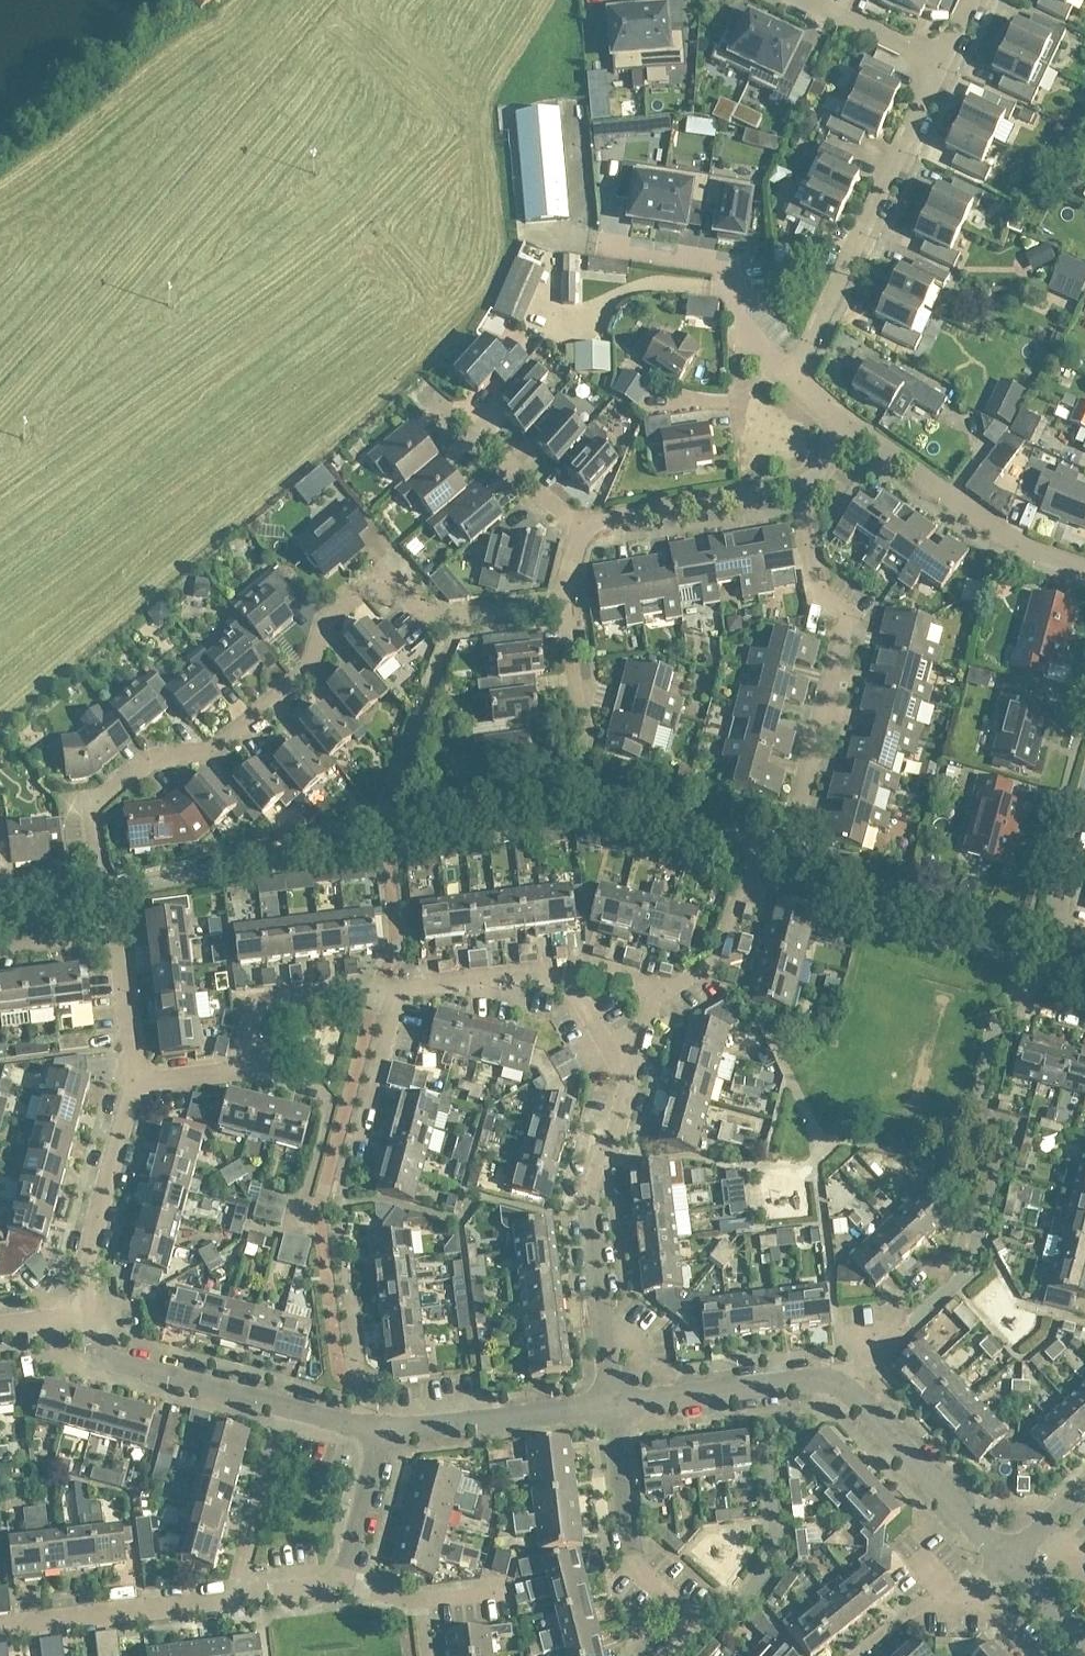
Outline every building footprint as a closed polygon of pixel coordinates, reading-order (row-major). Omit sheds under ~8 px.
[(191,1),(203,14),(219,0),(191,0),(191,1)] [(897,0),(876,0),(878,2),(883,5),(888,7),(892,10),(897,0)] [(941,0),(897,0),(892,10),(902,14),(907,16),(912,17),(918,19),(919,15),(920,15),(925,4),(937,9),(941,0)] [(1068,0),(1039,0),(1036,6),(1066,19),(1072,6),(1067,4),(1068,0)] [(642,71),(665,69),(685,67),(685,64),(683,33),(667,35),(667,30),(665,8),(660,9),(660,4),(640,5),(641,10),(637,11),(641,60),(642,71)] [(641,60),(637,11),(633,11),(632,6),(613,8),(613,12),(608,13),(612,63),(613,73),(631,72),(633,89),(643,88),(642,71),(641,60)] [(751,77),(774,27),(748,15),(737,38),(723,32),(710,60),(726,67),(727,65),(751,77)] [(1059,43),(1066,30),(1032,15),(1026,26),(1015,21),(1014,22),(1011,20),(1006,27),(1003,31),(1001,35),(999,39),(997,43),(1048,67),(1059,43)] [(802,70),(789,63),(800,39),(774,27),(751,77),(748,82),(773,93),(769,102),(784,109),(802,70)] [(1037,90),(1048,67),(997,43),(994,51),(992,55),(991,59),(990,64),(989,68),(992,69),(992,70),(1003,75),(998,87),(1031,103),(1037,90)] [(900,88),(888,82),(894,70),(864,57),(858,70),(863,72),(852,96),(888,113),(900,88)] [(1009,119),(1015,106),(986,92),(980,104),(968,99),(956,124),(993,140),(1004,116),(1009,119)] [(877,137),(888,113),(852,96),(841,119),(832,114),(826,128),(859,144),(865,131),(877,137)] [(1034,114),(1022,108),(1018,118),(1030,123),(1034,114)] [(559,110),(515,114),(524,223),(568,219),(559,110)] [(805,110),(800,122),(813,128),(816,121),(815,114),(805,110)] [(753,115),(748,128),(756,131),(761,118),(753,115)] [(705,122),(704,139),(715,139),(716,123),(705,122)] [(982,163),(993,140),(956,124),(945,147),(957,153),(951,165),(985,180),(991,167),(982,163)] [(767,138),(764,151),(776,155),(780,142),(767,138)] [(858,175),(847,170),(852,158),(823,144),(817,157),(822,160),(811,183),(847,200),(858,175)] [(657,224),(665,169),(622,162),(617,192),(632,195),(628,219),(633,220),(632,225),(652,228),(652,223),(657,224)] [(684,228),(689,202),(704,205),(709,176),(665,169),(657,224),(660,224),(659,229),(679,232),(680,228),(684,228)] [(743,238),(752,183),(709,176),(704,205),(718,207),(714,233),(719,234),(718,239),(738,242),(738,237),(743,238)] [(811,183),(802,179),(785,215),(818,230),(824,219),(835,224),(847,200),(811,183)] [(961,227),(972,203),(978,206),(984,193),(954,179),(949,191),(937,186),(936,187),(933,184),(928,192),(925,196),(923,200),(921,204),(919,208),(961,227)] [(950,250),(961,227),(919,208),(916,216),(914,220),(913,224),(912,228),(911,233),(914,234),(914,235),(925,240),(920,252),(953,268),(959,254),(950,250)] [(1047,243),(1033,250),(1041,266),(1055,259),(1047,243)] [(812,246),(810,270),(832,272),(834,248),(812,246)] [(787,272),(786,254),(770,255),(771,273),(787,272)] [(1054,273),(1083,287),(1084,283),(1084,265),(1063,254),(1054,273)] [(579,271),(580,256),(563,256),(563,274),(578,275),(578,271),(579,271)] [(515,258),(492,310),(520,323),(544,271),(515,258)] [(593,259),(589,259),(588,270),(619,273),(618,278),(626,279),(628,264),(628,263),(593,259)] [(943,289),(949,276),(916,260),(910,273),(898,267),(898,268),(895,266),(889,273),(887,277),(885,281),(882,285),(880,289),(922,309),(934,285),(943,289)] [(574,300),(574,276),(563,277),(563,300),(574,300)] [(912,331),(922,309),(880,289),(877,297),(876,301),(874,305),(873,310),(872,314),(876,315),(875,316),(887,321),(881,334),(914,349),(921,336),(912,331)] [(714,319),(716,301),(689,298),(687,316),(714,319)] [(537,301),(534,310),(558,317),(561,309),(537,301)] [(676,333),(671,341),(652,329),(636,354),(644,359),(643,361),(676,382),(694,355),(693,355),(698,348),(676,333)] [(505,385),(527,360),(528,359),(506,340),(498,349),(496,350),(484,339),(468,357),(464,354),(455,364),(458,367),(455,371),(477,392),(494,374),(505,385)] [(609,371),(608,345),(576,346),(577,373),(609,371)] [(946,399),(891,365),(885,375),(857,358),(856,359),(855,361),(854,363),(854,365),(859,368),(857,373),(861,375),(852,389),(888,410),(901,389),(911,395),(909,398),(937,415),(946,399)] [(552,403),(536,389),(546,377),(530,363),(500,397),(511,406),(503,415),(524,434),(532,426),(532,425),(552,403)] [(650,386),(644,382),(624,370),(611,391),(637,407),(650,386)] [(569,387),(583,417),(596,411),(583,381),(569,387)] [(1022,395),(1000,384),(984,415),(1006,426),(1022,395)] [(584,432),(569,418),(576,410),(559,394),(552,403),(532,425),(532,426),(544,436),(536,444),(557,464),(565,455),(564,454),(584,432)] [(1075,410),(1079,402),(1065,395),(1062,403),(1075,410)] [(1079,402),(1075,410),(1084,414),(1084,404),(1079,402)] [(1075,410),(1066,405),(1061,417),(1070,421),(1069,423),(1084,430),(1084,414),(1075,410)] [(1022,409),(1010,430),(1029,441),(1040,418),(1022,409)] [(713,466),(707,425),(671,431),(669,415),(643,419),(647,447),(663,444),(667,473),(713,466)] [(436,456),(408,423),(368,457),(382,474),(390,467),(404,483),(436,456)] [(616,461),(600,447),(608,439),(591,424),(584,432),(564,454),(565,455),(575,464),(567,473),(589,492),(616,461)] [(1000,475),(1024,443),(1006,434),(984,463),(1000,475)] [(465,490),(436,456),(404,483),(395,490),(410,507),(419,500),(433,517),(465,490)] [(1016,496),(999,489),(993,485),(1000,475),(984,463),(966,488),(1007,517),(1016,496)] [(1074,483),(1077,474),(1059,466),(1055,476),(1043,471),(1033,495),(1045,500),(1041,510),(1084,527),(1084,487),(1074,483)] [(320,467),(309,476),(319,489),(331,479),(320,467)] [(502,516),(473,483),(465,490),(433,517),(447,534),(456,527),(470,543),(502,516)] [(890,523),(903,506),(890,497),(889,499),(880,493),(870,508),(857,500),(833,535),(846,544),(856,530),(875,543),(876,543),(890,523)] [(362,547),(354,538),(367,527),(346,502),(325,520),(329,525),(301,549),(323,575),(346,556),(348,558),(362,547)] [(875,571),(881,563),(900,577),(908,566),(922,546),(923,546),(935,529),(922,520),(921,522),(913,516),(902,531),(890,523),(876,543),(875,543),(862,562),(875,571)] [(757,595),(773,593),(772,587),(794,584),(792,571),(794,571),(786,526),(771,528),(771,531),(761,532),(764,551),(750,553),(757,595)] [(533,583),(544,540),(511,532),(509,542),(490,537),(484,560),(491,562),(489,570),(501,573),(501,575),(533,583)] [(757,595),(750,553),(736,556),(733,537),(723,539),(722,536),(707,539),(710,557),(711,557),(716,584),(739,580),(742,598),(757,595)] [(941,589),(967,551),(955,543),(953,545),(945,539),(934,554),(923,546),(922,546),(908,566),(900,577),(897,580),(911,590),(921,575),(941,589)] [(716,584),(711,557),(710,557),(711,560),(697,562),(694,544),(684,545),(683,543),(668,546),(673,572),(676,591),(677,591),(700,587),(703,605),(719,602),(716,584)] [(677,591),(676,591),(673,572),(673,575),(660,577),(656,559),(647,561),(646,558),(631,561),(634,579),(635,579),(639,606),(641,617),(664,613),(665,620),(681,617),(677,591)] [(429,559),(419,568),(425,575),(435,566),(429,559)] [(639,606),(635,579),(634,579),(635,582),(621,584),(618,566),(607,567),(607,565),(592,568),(600,613),(623,609),(626,627),(642,624),(641,617),(639,606)] [(284,609),(295,599),(271,570),(231,604),(239,614),(264,642),(263,643),(264,643),(292,619),(284,609)] [(195,579),(193,597),(208,599),(210,580),(195,579)] [(975,603),(980,585),(966,581),(961,599),(975,603)] [(1034,596),(1018,654),(1012,652),(1009,666),(1044,676),(1048,662),(1061,666),(1077,606),(1034,595),(1034,596)] [(925,644),(931,621),(887,610),(883,625),(885,625),(882,635),(900,640),(897,653),(894,653),(932,663),(938,665),(942,649),(925,644)] [(251,653),(263,643),(264,642),(239,614),(226,625),(234,634),(207,656),(207,657),(224,677),(224,678),(232,687),(260,663),(251,653)] [(739,615),(726,617),(728,631),(741,630),(739,615)] [(394,654),(406,645),(385,620),(374,630),(367,622),(345,641),(367,667),(368,667),(373,673),(374,673),(395,655),(394,654)] [(815,657),(819,643),(774,631),(768,654),(751,649),(746,665),(764,670),(764,669),(790,676),(788,675),(791,662),(810,667),(812,657),(815,657)] [(495,653),(499,679),(512,678),(534,675),(535,675),(542,675),(539,646),(519,648),(518,633),(482,638),(484,654),(495,653)] [(224,678),(224,677),(207,657),(207,656),(200,648),(186,659),(193,668),(167,690),(166,691),(176,702),(191,721),(220,697),(212,687),(224,678)] [(925,685),(932,663),(894,653),(876,648),(872,663),(875,663),(872,673),(890,678),(887,691),(884,691),(921,701),(928,703),(932,687),(925,685)] [(666,696),(672,673),(627,661),(623,676),(626,676),(623,686),(641,691),(637,705),(679,716),(683,701),(666,696)] [(376,701),(389,691),(374,673),(373,673),(368,667),(367,667),(355,677),(349,669),(327,687),(341,704),(341,703),(355,720),(356,720),(377,702),(376,701)] [(804,696),(808,681),(790,676),(764,669),(764,670),(758,692),(740,688),(736,703),(778,714),(781,700),(800,705),(802,695),(804,696)] [(176,702),(166,691),(167,690),(152,673),(139,684),(139,683),(110,707),(136,737),(164,713),(164,712),(176,702)] [(490,698),(493,724),(506,723),(529,720),(537,720),(533,690),(514,693),(512,678),(499,679),(477,681),(479,699),(490,698)] [(1042,737),(1050,707),(1037,703),(1041,688),(1007,679),(1000,706),(1006,707),(993,756),(977,752),(976,753),(1033,768),(1033,767),(1031,766),(1039,737),(1042,737)] [(914,724),(921,701),(884,691),(866,686),(862,701),(865,701),(862,711),(880,716),(876,730),(918,741),(922,726),(914,724)] [(350,738),(362,727),(356,720),(355,720),(341,703),(341,704),(329,714),(322,706),(300,724),(314,741),(315,740),(329,757),(329,756),(350,739),(350,738)] [(792,733),(774,728),(778,714),(736,703),(732,718),(749,723),(743,745),(743,746),(770,753),(788,758),(792,743),(789,742),(792,733)] [(651,750),(657,727),(675,732),(679,716),(637,705),(634,719),(616,714),(613,724),(611,723),(607,738),(608,739),(605,749),(638,758),(641,747),(651,750)] [(129,742),(105,714),(102,716),(96,709),(82,721),(88,728),(78,737),(62,739),(67,776),(93,772),(129,742)] [(493,724),(471,726),(474,744),(484,743),(488,770),(531,764),(528,735),(508,738),(506,723),(493,724)] [(890,774),(896,752),(914,756),(918,741),(876,730),(873,744),(855,739),(852,749),(850,748),(846,763),(855,766),(855,765),(890,775),(890,774)] [(323,775),(336,764),(329,756),(329,757),(315,740),(314,741),(303,751),(296,742),(274,761),(281,769),(302,793),(301,793),(302,794),(324,776),(323,775)] [(782,771),(764,766),(767,753),(770,753),(743,746),(743,745),(726,741),(722,756),(739,761),(733,784),(778,796),(782,781),(779,781),(782,771)] [(301,793),(302,793),(281,769),(269,779),(255,762),(233,781),(234,782),(234,781),(255,805),(254,806),(261,814),(278,800),(285,807),(301,793)] [(680,763),(676,775),(688,778),(691,766),(680,763)] [(947,763),(944,777),(952,779),(955,765),(947,763)] [(872,811),(872,810),(878,788),(895,792),(899,777),(890,774),(890,775),(855,765),(855,766),(858,766),(854,780),(836,775),(833,785),(831,784),(827,799),(845,804),(845,803),(872,811)] [(234,781),(234,782),(222,791),(207,774),(185,792),(214,826),(231,811),(238,820),(254,806),(255,805),(234,781)] [(1018,826),(1023,806),(1007,802),(1012,785),(979,776),(974,794),(980,795),(964,854),(1007,865),(1014,839),(1011,839),(1015,825),(1018,826)] [(207,831),(179,798),(165,810),(161,806),(140,808),(140,806),(126,808),(131,849),(185,843),(192,837),(195,841),(207,831)] [(885,831),(889,815),(872,810),(872,811),(845,803),(845,804),(848,805),(844,818),(826,813),(823,823),(821,822),(817,837),(861,849),(868,826),(885,831)] [(63,849),(61,831),(59,818),(8,825),(12,864),(49,860),(48,851),(63,849)] [(8,825),(0,826),(0,866),(12,864),(8,825)] [(662,847),(658,862),(670,865),(674,850),(662,847)] [(363,868),(340,870),(341,882),(364,879),(363,868)] [(590,882),(582,883),(583,894),(591,893),(590,882)] [(661,948),(673,904),(660,901),(664,887),(653,884),(649,898),(639,935),(648,938),(646,944),(661,948)] [(575,924),(571,885),(545,889),(550,934),(566,932),(565,925),(575,924)] [(613,935),(625,891),(600,885),(589,922),(599,925),(598,931),(613,935)] [(550,934),(545,889),(520,892),(524,930),(534,929),(535,936),(550,934)] [(639,935),(649,898),(625,891),(613,935),(628,939),(630,933),(639,935)] [(524,930),(520,892),(495,895),(500,940),(516,938),(515,931),(524,930)] [(500,940),(495,895),(470,898),(475,936),(484,935),(485,942),(500,940)] [(187,939),(184,911),(189,911),(187,897),(152,902),(153,915),(144,916),(148,944),(187,939)] [(475,936),(470,898),(445,901),(451,946),(466,944),(465,938),(475,936)] [(809,936),(816,910),(778,900),(776,910),(769,909),(765,924),(809,936)] [(451,946),(445,901),(419,904),(424,943),(434,941),(435,948),(451,946)] [(751,920),(755,905),(746,902),(742,918),(751,920)] [(688,949),(698,911),(673,904),(661,948),(677,952),(678,946),(688,949)] [(377,948),(372,910),(344,913),(348,952),(377,948)] [(348,952),(344,913),(316,916),(321,955),(348,952)] [(321,955),(316,916),(289,920),(293,959),(321,955)] [(221,935),(219,919),(208,920),(210,936),(221,935)] [(293,959),(289,920),(261,923),(266,962),(293,959)] [(266,962),(261,923),(233,927),(237,956),(231,957),(235,990),(247,989),(245,972),(241,973),(240,965),(266,962)] [(803,960),(809,936),(765,924),(761,939),(767,941),(765,950),(803,960)] [(751,946),(753,937),(738,933),(735,942),(751,946)] [(190,967),(187,939),(148,944),(151,971),(190,967)] [(748,955),(751,946),(735,942),(733,951),(748,955)] [(537,960),(535,944),(526,945),(528,961),(537,960)] [(528,961),(526,945),(517,946),(519,962),(528,961)] [(225,963),(223,946),(211,948),(213,964),(225,963)] [(607,959),(609,950),(594,946),(592,955),(607,959)] [(569,956),(567,947),(552,949),(553,958),(569,956)] [(631,965),(635,950),(626,948),(622,963),(631,965)] [(487,966),(485,950),(476,952),(478,967),(487,966)] [(640,968),(644,952),(635,950),(631,965),(640,968)] [(796,984),(803,960),(765,950),(763,959),(756,957),(752,972),(796,984)] [(467,952),(469,968),(478,967),(476,952),(476,951),(467,952)] [(357,975),(355,959),(343,960),(345,977),(357,975)] [(454,970),(453,961),(436,963),(437,972),(454,970)] [(330,979),(328,962),(316,964),(318,980),(330,979)] [(670,976),(673,967),(657,963),(655,972),(670,976)] [(302,982),(300,966),(288,967),(290,983),(302,982)] [(734,984),(738,968),(729,966),(725,981),(734,984)] [(79,975),(78,967),(50,970),(54,1009),(57,1026),(82,1023),(80,1006),(83,1005),(82,1002),(91,1001),(88,974),(79,975)] [(194,994),(190,967),(151,971),(155,999),(194,994)] [(275,985),(273,969),(261,970),(263,987),(275,985)] [(54,1009),(50,970),(22,973),(27,1012),(54,1009)] [(789,1009),(796,984),(752,972),(748,988),(754,989),(752,999),(789,1009)] [(1,1027),(28,1024),(27,1012),(22,973),(0,976),(0,1019),(1,1027)] [(228,990),(226,974),(214,975),(216,991),(228,990)] [(197,1021),(194,994),(155,999),(158,1026),(197,1021)] [(702,1022),(691,1019),(684,1044),(722,1054),(728,1029),(738,1023),(733,1014),(725,1000),(705,1012),(702,1022)] [(232,1029),(236,1013),(225,1010),(220,1026),(232,1029)] [(453,1054),(463,1016),(438,1010),(428,1047),(445,1052),(441,1065),(449,1067),(453,1054)] [(477,1061),(487,1023),(463,1016),(453,1054),(477,1061)] [(201,1050),(197,1021),(158,1026),(162,1054),(201,1050)] [(502,1067),(512,1029),(487,1023),(477,1061),(502,1067)] [(548,1057),(544,1050),(534,1048),(537,1036),(512,1029),(502,1067),(527,1074),(528,1068),(537,1071),(541,1078),(555,1070),(548,1057)] [(88,1048),(86,1034),(58,1038),(60,1052),(88,1048)] [(1037,1082),(1049,1038),(1034,1034),(1032,1040),(1022,1038),(1012,1076),(1037,1082)] [(225,1056),(229,1040),(218,1037),(214,1053),(225,1056)] [(1062,1089),(1072,1051),(1063,1049),(1064,1042),(1049,1038),(1037,1082),(1062,1089)] [(48,1053),(47,1041),(31,1043),(32,1055),(48,1053)] [(32,1055),(31,1043),(15,1045),(16,1057),(32,1055)] [(678,1068),(715,1078),(729,1082),(735,1058),(722,1054),(684,1044),(678,1068)] [(566,1046),(548,1057),(555,1070),(575,1058),(568,1045),(566,1046)] [(1082,1047),(1080,1053),(1072,1051),(1062,1089),(1084,1095),(1084,1048),(1082,1047)] [(762,1052),(760,1058),(764,1066),(776,1061),(769,1048),(762,1052)] [(81,1107),(89,1080),(85,1079),(87,1069),(85,1055),(54,1059),(52,1070),(51,1070),(43,1097),(81,1107)] [(581,1068),(575,1058),(555,1070),(561,1080),(581,1068)] [(709,1103),(715,1078),(678,1068),(671,1092),(709,1103)] [(446,1081),(428,1076),(428,1074),(413,1070),(410,1079),(426,1083),(423,1092),(441,1097),(446,1081)] [(564,1099),(566,1089),(561,1080),(555,1070),(541,1078),(532,1083),(537,1092),(531,1118),(568,1128),(575,1102),(564,1099)] [(747,1087),(750,1078),(735,1074),(732,1083),(747,1087)] [(0,1080),(0,1086),(10,1088),(12,1082),(0,1079),(0,1080)] [(426,1083),(410,1079),(408,1088),(423,1092),(426,1083)] [(469,1092),(471,1083),(456,1079),(454,1088),(469,1092)] [(484,1096),(486,1087),(471,1083),(469,1092),(484,1096)] [(745,1096),(747,1087),(732,1083),(730,1092),(745,1096)] [(7,1100),(10,1088),(0,1086),(0,1114),(3,1115),(7,1100)] [(246,1136),(256,1098),(229,1091),(219,1129),(246,1136)] [(441,1097),(440,1103),(402,1092),(399,1102),(393,1101),(389,1116),(433,1128),(437,1113),(447,1116),(451,1099),(441,1097)] [(702,1127),(709,1103),(671,1092),(664,1117),(702,1127)] [(206,1108),(209,1097),(193,1093),(190,1104),(206,1108)] [(745,1111),(766,1109),(764,1094),(743,1096),(745,1111)] [(74,1134),(81,1107),(43,1097),(36,1124),(74,1134)] [(273,1143),(283,1105),(256,1098),(246,1136),(273,1143)] [(1010,1114),(1012,1105),(997,1101),(994,1110),(1010,1114)] [(203,1120),(206,1108),(190,1104),(187,1116),(203,1120)] [(300,1150),(310,1112),(283,1105),(273,1143),(300,1150)] [(490,1133),(495,1118),(486,1115),(482,1131),(490,1133)] [(426,1152),(433,1128),(389,1116),(385,1131),(391,1133),(389,1142),(426,1152)] [(695,1152),(702,1127),(664,1117),(658,1142),(695,1152)] [(562,1152),(568,1128),(531,1118),(524,1142),(562,1152)] [(1051,1131),(1053,1122),(1038,1118),(1036,1127),(1051,1131)] [(1066,1135),(1068,1126),(1053,1122),(1051,1131),(1066,1135)] [(734,1135),(737,1127),(721,1123),(719,1131),(734,1135)] [(67,1161),(74,1134),(36,1124),(29,1150),(67,1161)] [(195,1165),(202,1138),(164,1128),(157,1155),(195,1165)] [(486,1148),(490,1133),(482,1131),(478,1146),(486,1148)] [(732,1144),(734,1135),(719,1131),(717,1140),(732,1144)] [(1029,1153),(1033,1140),(1024,1137),(1020,1150),(1029,1153)] [(420,1176),(426,1152),(389,1142),(386,1151),(380,1149),(376,1164),(420,1176)] [(555,1176),(562,1152),(524,1142),(518,1166),(555,1176)] [(467,1162),(471,1147),(462,1145),(458,1160),(467,1162)] [(60,1187),(67,1161),(29,1150),(22,1177),(60,1187)] [(1038,1155),(1029,1153),(1020,1150),(1017,1165),(1025,1167),(1026,1164),(1035,1167),(1038,1155)] [(195,1165),(157,1155),(150,1182),(188,1192),(197,1195),(200,1182),(191,1180),(195,1165)] [(247,1174),(239,1160),(229,1166),(237,1180),(247,1174)] [(463,1178),(467,1162),(458,1160),(454,1175),(463,1178)] [(669,1188),(666,1162),(628,1167),(631,1193),(669,1188)] [(1079,1166),(1068,1163),(1061,1187),(1084,1193),(1084,1167),(1079,1166)] [(413,1201),(420,1176),(376,1164),(372,1180),(378,1182),(375,1192),(413,1201)] [(555,1176),(518,1166),(517,1168),(508,1165),(503,1185),(512,1187),(511,1191),(549,1201),(555,1176)] [(237,1180),(229,1166),(219,1172),(227,1186),(237,1180)] [(741,1179),(740,1170),(725,1172),(726,1181),(741,1179)] [(476,1189),(480,1173),(471,1171),(467,1186),(476,1189)] [(899,1187),(889,1176),(882,1182),(893,1193),(899,1187)] [(53,1214),(60,1187),(22,1177),(15,1204),(53,1214)] [(181,1219),(188,1192),(150,1182),(143,1209),(181,1219)] [(893,1193),(882,1182),(875,1188),(886,1199),(893,1193)] [(1016,1200),(1020,1188),(1011,1186),(1008,1198),(1016,1200)] [(1061,1187),(1055,1211),(1084,1219),(1084,1193),(1061,1187)] [(673,1213),(669,1188),(631,1193),(634,1217),(673,1213)] [(951,1217),(924,1188),(905,1206),(931,1235),(951,1217)] [(284,1210),(287,1197),(260,1190),(256,1203),(284,1210)] [(453,1212),(458,1197),(449,1194),(445,1210),(453,1212)] [(745,1204),(743,1195),(728,1197),(729,1206),(745,1204)] [(225,1196),(224,1202),(237,1205),(248,1208),(250,1202),(239,1199),(238,1200),(225,1196)] [(1012,1215),(1016,1200),(1008,1198),(1004,1213),(1012,1215)] [(280,1224),(284,1210),(256,1203),(253,1217),(280,1224)] [(46,1242),(53,1214),(15,1204),(8,1231),(8,1232),(6,1242),(14,1252),(25,1264),(38,1253),(41,1240),(46,1242)] [(746,1213),(745,1204),(729,1206),(730,1215),(746,1213)] [(232,1221),(244,1224),(248,1208),(237,1205),(232,1221)] [(931,1235),(905,1206),(886,1223),(913,1252),(931,1235)] [(412,1258),(409,1232),(404,1233),(403,1224),(402,1224),(408,1217),(395,1207),(381,1226),(382,1236),(371,1237),(374,1263),(412,1258)] [(554,1247),(551,1221),(533,1223),(532,1217),(499,1208),(502,1226),(504,1229),(509,1230),(513,1230),(516,1251),(554,1247)] [(174,1246),(181,1219),(143,1209),(136,1235),(174,1246)] [(862,1221),(852,1209),(845,1216),(856,1227),(862,1221)] [(1055,1211),(1049,1235),(1060,1238),(1084,1245),(1084,1219),(1055,1211)] [(409,1224),(425,1228),(428,1217),(411,1213),(408,1217),(402,1224),(403,1224),(409,1224)] [(676,1238),(673,1213),(634,1217),(637,1242),(676,1238)] [(746,1218),(718,1222),(719,1232),(736,1230),(747,1229),(746,1218)] [(846,1219),(832,1220),(833,1233),(847,1232),(846,1219)] [(913,1252),(886,1223),(868,1240),(894,1269),(913,1252)] [(820,1242),(818,1227),(809,1228),(811,1244),(820,1242)] [(262,1247),(265,1236),(249,1231),(246,1243),(262,1247)] [(780,1262),(778,1248),(776,1232),(768,1233),(770,1249),(772,1263),(780,1262)] [(290,1264),(297,1237),(284,1233),(277,1260),(290,1264)] [(770,1249),(768,1233),(758,1234),(760,1250),(770,1249)] [(157,1289),(162,1272),(166,1273),(174,1246),(136,1235),(128,1263),(134,1264),(130,1281),(135,1283),(146,1286),(157,1289)] [(1005,1249),(998,1235),(990,1240),(997,1254),(1005,1249)] [(304,1267),(311,1240),(297,1237),(290,1264),(304,1267)] [(679,1262),(676,1238),(637,1242),(640,1267),(679,1262)] [(1060,1238),(1054,1262),(1084,1271),(1084,1245),(1060,1238)] [(477,1256),(475,1240),(466,1242),(468,1257),(477,1256)] [(714,1265),(729,1245),(722,1240),(707,1259),(714,1265)] [(894,1269),(868,1240),(849,1258),(853,1262),(846,1268),(837,1268),(836,1284),(859,1285),(867,1278),(875,1286),(894,1269)] [(14,1252),(6,1242),(0,1243),(0,1277),(12,1276),(25,1264),(14,1252)] [(218,1254),(212,1244),(198,1252),(203,1262),(218,1254)] [(736,1251),(729,1245),(714,1265),(721,1270),(736,1251)] [(557,1271),(554,1247),(516,1251),(519,1276),(557,1271)] [(223,1264),(218,1254),(203,1262),(209,1272),(223,1264)] [(768,1254),(760,1255),(761,1265),(769,1264),(768,1254)] [(478,1268),(477,1256),(468,1257),(471,1281),(481,1280),(486,1279),(485,1268),(478,1268)] [(35,1287),(51,1274),(36,1257),(21,1270),(35,1287)] [(432,1271),(414,1273),(412,1258),(374,1263),(377,1288),(416,1283),(433,1281),(432,1271)] [(463,1277),(462,1262),(453,1263),(454,1278),(463,1277)] [(684,1303),(691,1295),(682,1288),(679,1262),(640,1267),(643,1293),(655,1292),(656,1302),(674,1316),(684,1303)] [(1084,1297),(1084,1271),(1054,1262),(1043,1304),(1071,1312),(1075,1295),(1084,1298),(1084,1297)] [(560,1296),(557,1271),(519,1276),(522,1301),(560,1296)] [(465,1293),(463,1277),(454,1278),(456,1294),(465,1293)] [(483,1296),(481,1280),(471,1281),(474,1307),(483,1306),(482,1296),(483,1296)] [(142,1301),(146,1286),(135,1283),(131,1298),(140,1301),(142,1301)] [(419,1308),(416,1283),(377,1288),(380,1313),(419,1308)] [(153,1304),(157,1289),(146,1286),(142,1301),(153,1304)] [(830,1325),(826,1286),(800,1290),(804,1328),(830,1325)] [(193,1334),(203,1296),(176,1289),(165,1327),(193,1334)] [(804,1328),(800,1290),(775,1293),(780,1331),(804,1328)] [(780,1331),(775,1293),(750,1296),(755,1334),(780,1331)] [(220,1341),(230,1303),(203,1296),(193,1334),(220,1341)] [(563,1321),(560,1296),(522,1301),(525,1326),(563,1321)] [(755,1334),(750,1296),(725,1299),(730,1337),(755,1334)] [(950,1315),(962,1304),(955,1297),(944,1308),(950,1315)] [(730,1337),(725,1299),(699,1302),(700,1308),(691,1309),(684,1303),(674,1316),(692,1330),(702,1329),(704,1341),(730,1337)] [(467,1302),(455,1303),(459,1328),(470,1327),(467,1302)] [(246,1348),(256,1311),(230,1303),(220,1341),(246,1348)] [(485,1321),(483,1306),(474,1307),(476,1323),(485,1321)] [(422,1333),(419,1308),(380,1313),(383,1338),(422,1333)] [(273,1356),(283,1318),(256,1311),(246,1348),(273,1356)] [(300,1363),(311,1325),(283,1318),(273,1356),(300,1363)] [(566,1346),(563,1321),(525,1326),(528,1351),(566,1346)] [(1073,1334),(1075,1326),(1075,1325),(1060,1321),(1058,1330),(1073,1334)] [(425,1359),(422,1333),(383,1338),(386,1364),(391,1363),(393,1381),(429,1376),(427,1359),(425,1359)] [(985,1352),(996,1342),(990,1335),(978,1346),(985,1352)] [(1065,1349),(1055,1338),(1048,1344),(1059,1356),(1065,1349)] [(1073,1338),(1068,1343),(1076,1351),(1081,1346),(1073,1338)] [(489,1355),(487,1340),(478,1341),(480,1356),(489,1355)] [(910,1387),(939,1360),(921,1341),(892,1367),(910,1387)] [(991,1359),(1002,1349),(996,1342),(985,1352),(991,1359)] [(1059,1356),(1048,1344),(1041,1350),(1052,1362),(1059,1356)] [(569,1372),(566,1346),(528,1351),(531,1377),(569,1372)] [(1038,1353),(1030,1360),(1037,1367),(1044,1360),(1038,1353)] [(491,1371),(489,1355),(480,1356),(482,1372),(491,1371)] [(927,1405),(956,1379),(939,1360),(910,1387),(927,1405)] [(10,1367),(0,1368),(0,1407),(15,1406),(10,1367)] [(944,1424),(973,1397),(956,1379),(927,1405),(944,1424)] [(1020,1397),(1021,1381),(1011,1381),(1011,1396),(1020,1397)] [(1029,1397),(1030,1381),(1021,1381),(1020,1397),(1029,1397)] [(63,1427),(73,1389),(46,1382),(45,1386),(35,1384),(21,1386),(25,1416),(36,1419),(36,1420),(63,1427)] [(1067,1401),(1084,1421),(1084,1385),(1067,1401)] [(90,1434),(100,1396),(73,1389),(63,1427),(90,1434)] [(117,1442),(127,1404),(100,1396),(90,1434),(117,1442)] [(961,1442),(990,1416),(973,1397),(944,1424),(961,1442)] [(1067,1401),(1048,1418),(1074,1447),(1084,1437),(1084,1421),(1067,1401)] [(148,1432),(154,1411),(127,1404),(117,1442),(144,1449),(148,1432)] [(176,1444),(183,1416),(170,1413),(162,1440),(176,1444)] [(1003,1439),(1007,1435),(990,1416),(961,1442),(978,1461),(987,1453),(994,1461),(1017,1462),(1018,1446),(1009,1446),(1003,1439)] [(1074,1447),(1048,1418),(1029,1436),(1033,1440),(1026,1446),(1018,1446),(1017,1462),(1040,1463),(1047,1456),(1055,1465),(1074,1447)] [(242,1461),(249,1434),(211,1424),(204,1451),(242,1461)] [(152,1451),(156,1434),(148,1432),(144,1449),(152,1451)] [(818,1477),(845,1452),(826,1432),(794,1462),(801,1470),(806,1464),(818,1477)] [(802,1454),(819,1439),(813,1433),(797,1448),(802,1454)] [(751,1471),(746,1435),(719,1438),(725,1482),(734,1481),(733,1473),(751,1471)] [(572,1464),(569,1437),(526,1442),(528,1463),(522,1464),(521,1461),(506,1463),(507,1472),(572,1464)] [(725,1482),(719,1438),(693,1441),(697,1478),(714,1476),(715,1484),(725,1482)] [(172,1457),(176,1444),(162,1440),(159,1453),(172,1457)] [(697,1478),(693,1441),(667,1444),(672,1489),(682,1488),(681,1480),(697,1478)] [(672,1489),(667,1444),(639,1448),(644,1484),(661,1482),(662,1490),(672,1489)] [(7,1447),(0,1448),(0,1460),(9,1458),(7,1447)] [(234,1488),(242,1461),(204,1451),(197,1478),(234,1488)] [(830,1502),(863,1471),(845,1452),(818,1477),(829,1489),(823,1494),(830,1502)] [(68,1473),(71,1462),(55,1457),(52,1469),(68,1473)] [(112,1460),(108,1472),(120,1475),(122,1467),(119,1462),(112,1460)] [(456,1493),(461,1473),(419,1462),(412,1488),(475,1505),(478,1496),(463,1492),(462,1495),(456,1493)] [(506,1463),(497,1464),(498,1473),(507,1472),(506,1463)] [(575,1490),(572,1464),(507,1472),(508,1482),(524,1480),(523,1477),(530,1476),(532,1496),(575,1490)] [(168,1482),(171,1471),(155,1467),(152,1478),(168,1482)] [(105,1483),(108,1472),(93,1468),(90,1479),(105,1483)] [(854,1516),(881,1491),(863,1471),(830,1502),(837,1509),(842,1503),(854,1516)] [(121,1487),(124,1476),(120,1475),(108,1472),(105,1483),(121,1487)] [(227,1515),(234,1488),(197,1478),(189,1504),(227,1515)] [(800,1493),(799,1479),(788,1480),(790,1494),(800,1493)] [(447,1525),(452,1506),(458,1508),(458,1511),(473,1515),(475,1505),(412,1488),(405,1514),(447,1525)] [(579,1517),(575,1490),(532,1496),(535,1515),(528,1516),(528,1513),(512,1515),(513,1525),(579,1517)] [(884,1525),(899,1511),(881,1491),(854,1516),(865,1528),(859,1534),(867,1541),(866,1548),(883,1549),(884,1525)] [(802,1506),(800,1493),(790,1494),(792,1508),(802,1506)] [(478,1496),(475,1505),(477,1506),(488,1509),(491,1499),(478,1496)] [(125,1563),(121,1527),(103,1529),(100,1502),(89,1504),(89,1506),(90,1512),(96,1566),(125,1563)] [(220,1541),(227,1515),(189,1504),(182,1531),(220,1541)] [(45,1505),(34,1507),(35,1523),(47,1522),(45,1505)] [(96,1566),(90,1512),(89,1506),(78,1507),(81,1532),(65,1534),(69,1570),(96,1566)] [(477,1506),(474,1516),(490,1520),(492,1510),(488,1509),(477,1506)] [(34,1507),(22,1508),(24,1525),(35,1523),(34,1507)] [(743,1519),(742,1509),(728,1510),(729,1521),(743,1519)] [(729,1521),(728,1510),(714,1512),(716,1523),(729,1521)] [(442,1544),(447,1525),(405,1514),(398,1540),(462,1557),(464,1547),(449,1543),(448,1546),(442,1544)] [(582,1544),(579,1517),(513,1525),(515,1535),(530,1533),(530,1530),(536,1529),(539,1549),(582,1544)] [(151,1531),(149,1518),(135,1519),(137,1533),(151,1531)] [(69,1570),(65,1534),(48,1535),(47,1522),(35,1523),(41,1573),(69,1570)] [(13,1576),(14,1576),(15,1580),(24,1579),(24,1581),(41,1579),(41,1573),(35,1523),(24,1525),(26,1538),(8,1540),(13,1576)] [(674,1536),(664,1527),(656,1535),(667,1544),(674,1536)] [(807,1544),(805,1530),(794,1531),(796,1546),(807,1544)] [(154,1559),(151,1531),(137,1533),(140,1561),(154,1559)] [(213,1569),(220,1541),(182,1531),(175,1559),(213,1569)] [(155,1548),(170,1548),(170,1533),(154,1533),(155,1548)] [(684,1545),(674,1536),(667,1544),(677,1553),(684,1545)] [(433,1577),(438,1557),(445,1559),(444,1562),(459,1566),(462,1557),(398,1540),(391,1566),(433,1577)] [(808,1557),(807,1544),(796,1546),(798,1559),(808,1557)] [(464,1547),(462,1557),(476,1561),(478,1551),(464,1547)] [(891,1550),(883,1549),(866,1548),(866,1555),(857,1562),(862,1568),(849,1578),(872,1607),(894,1589),(883,1577),(890,1572),(891,1550)] [(506,1573),(511,1554),(496,1550),(491,1569),(506,1573)] [(585,1578),(578,1552),(542,1561),(547,1578),(525,1583),(527,1593),(585,1578)] [(789,1588),(797,1577),(789,1571),(781,1582),(789,1588)] [(591,1604),(585,1578),(527,1593),(530,1602),(551,1597),(556,1613),(591,1604)] [(872,1607),(849,1578),(836,1589),(831,1583),(824,1589),(852,1623),(872,1607)] [(781,1599),(789,1588),(781,1582),(772,1593),(781,1599)] [(9,1597),(7,1587),(0,1588),(0,1614),(10,1613),(9,1597)] [(852,1623),(824,1589),(816,1595),(821,1601),(808,1611),(831,1640),(852,1623)] [(527,1593),(515,1596),(517,1605),(530,1602),(527,1593)] [(598,1630),(591,1604),(556,1613),(560,1629),(538,1635),(540,1644),(598,1630)] [(754,1628),(755,1627),(764,1638),(749,1655),(750,1655),(792,1655),(768,1635),(773,1629),(758,1611),(747,1620),(754,1628)] [(808,1611),(795,1622),(790,1616),(782,1623),(809,1655),(811,1655),(831,1640),(808,1611)] [(489,1635),(496,1635),(496,1638),(512,1636),(511,1625),(445,1633),(448,1655),(482,1655),(492,1655),(489,1635)] [(598,1630),(540,1644),(543,1654),(565,1648),(567,1655),(602,1655),(604,1655),(598,1630)] [(538,1635),(527,1638),(529,1647),(540,1644),(538,1635)] [(990,1644),(990,1645),(981,1635),(975,1641),(952,1640),(951,1655),(1001,1655),(990,1644)] [(258,1637),(229,1641),(231,1655),(260,1655),(258,1637)] [(720,1646),(712,1639),(703,1649),(711,1655),(720,1646)] [(229,1641),(202,1644),(203,1655),(231,1655),(229,1641)] [(928,1655),(914,1641),(897,1655),(930,1655),(928,1655)] [(202,1644),(174,1647),(175,1655),(203,1655),(202,1644)] [(174,1647),(146,1651),(146,1655),(175,1655),(174,1647)]
